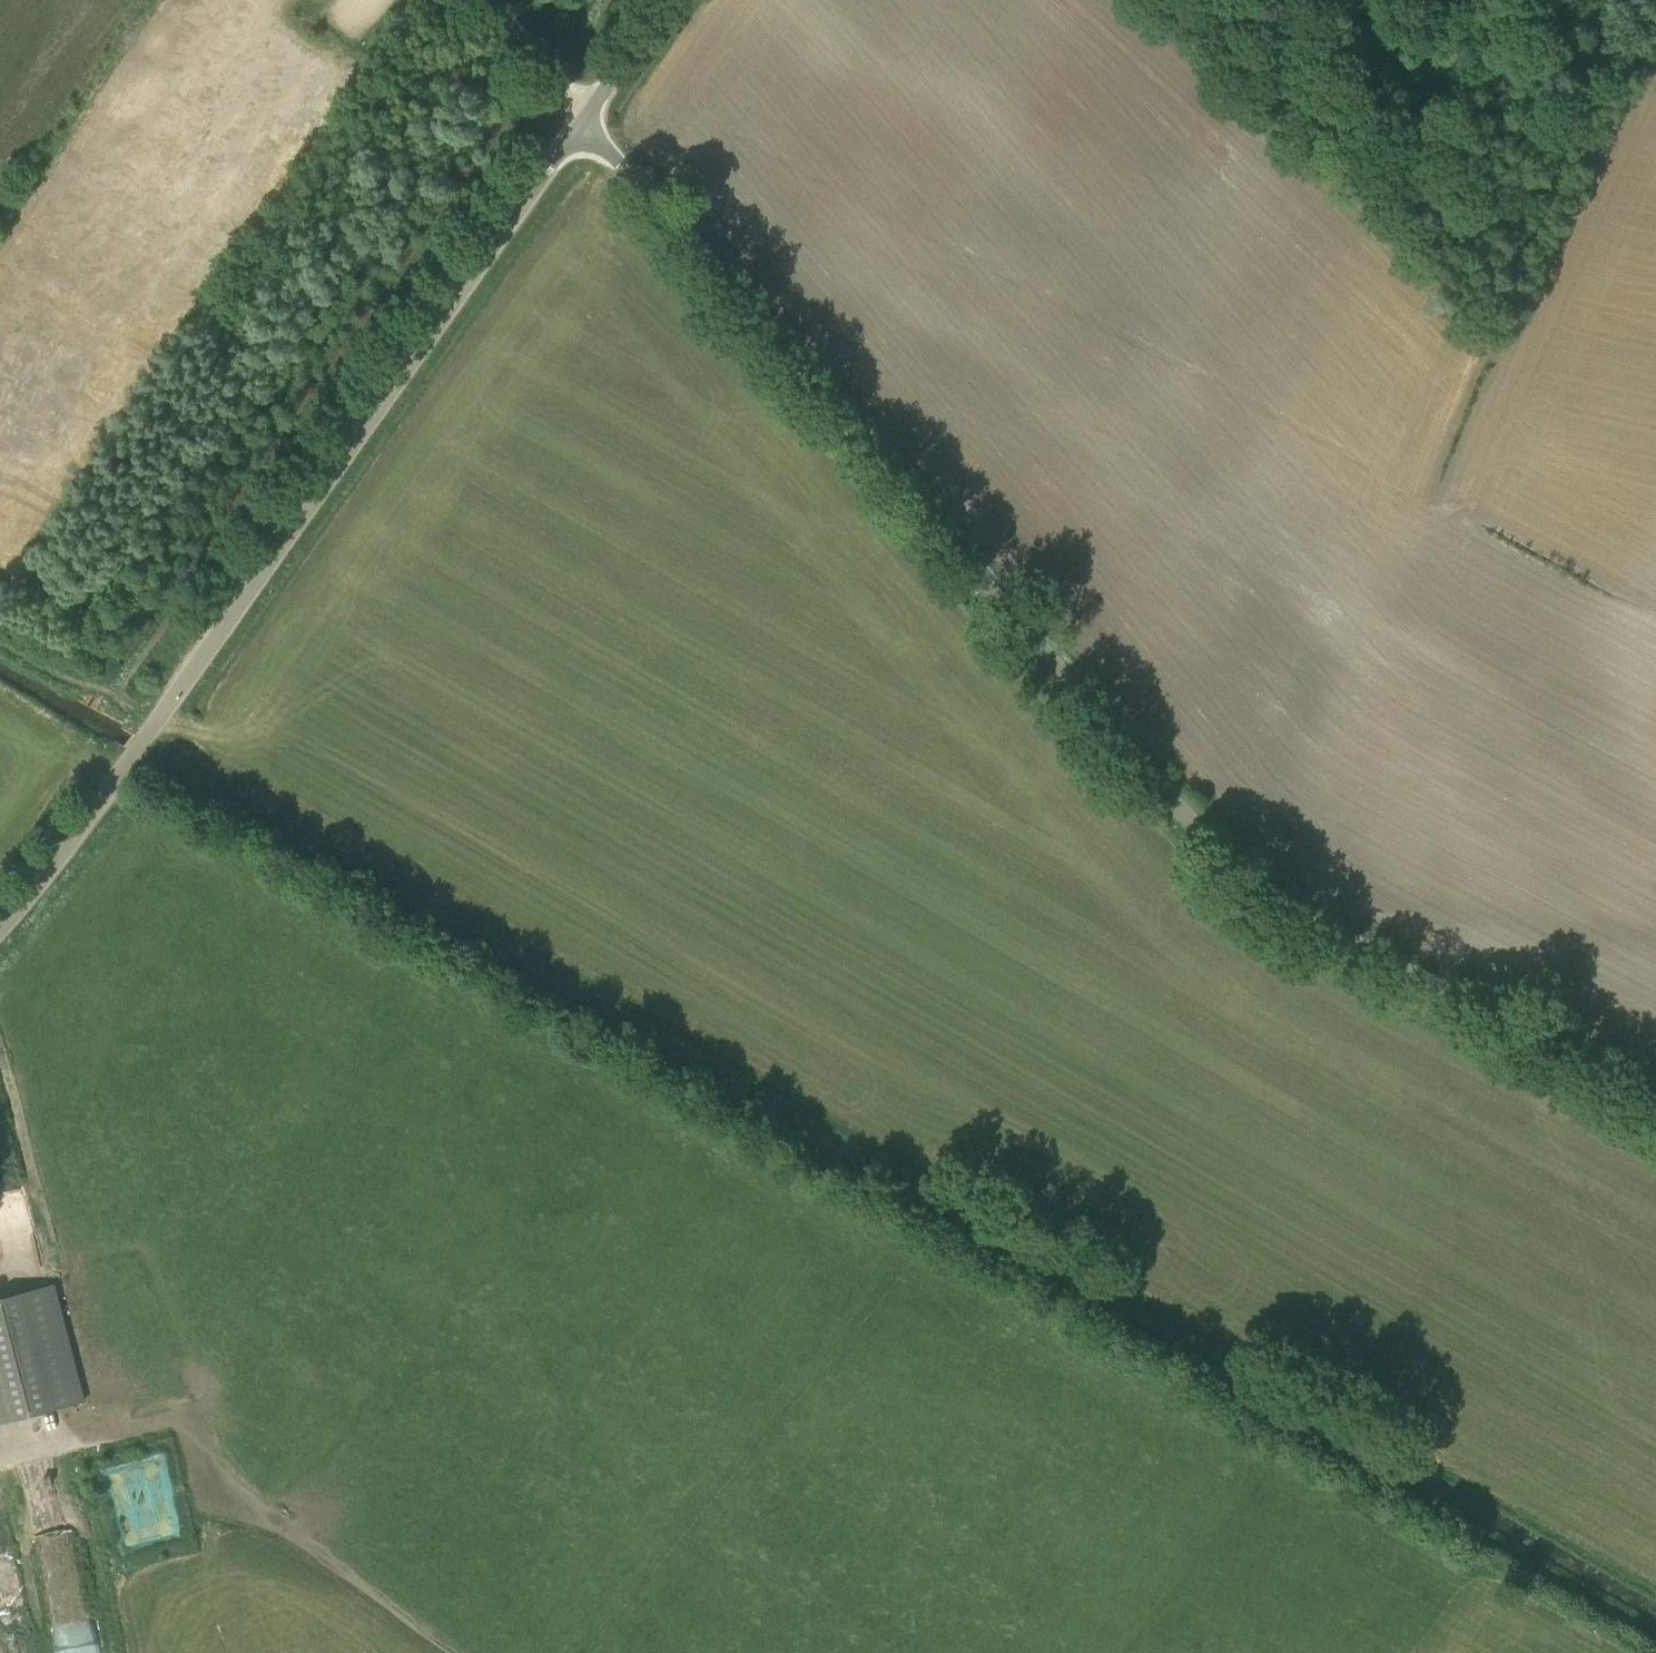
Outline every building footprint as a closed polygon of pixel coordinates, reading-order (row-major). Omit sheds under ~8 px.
[(52,1410),(85,1401),(55,1284),(21,1292),(0,1298),(0,1423),(52,1410)] [(14,1558),(0,1489),(0,1560),(14,1558)]
